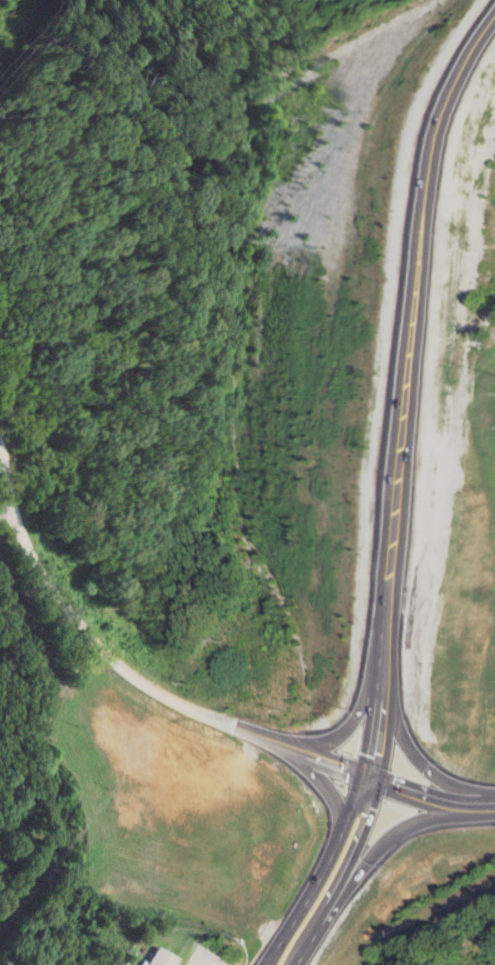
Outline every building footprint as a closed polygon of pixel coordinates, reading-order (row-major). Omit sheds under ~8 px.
[(140,961),(138,964),(170,964),(174,956),(153,947),(145,963),(140,961)]
